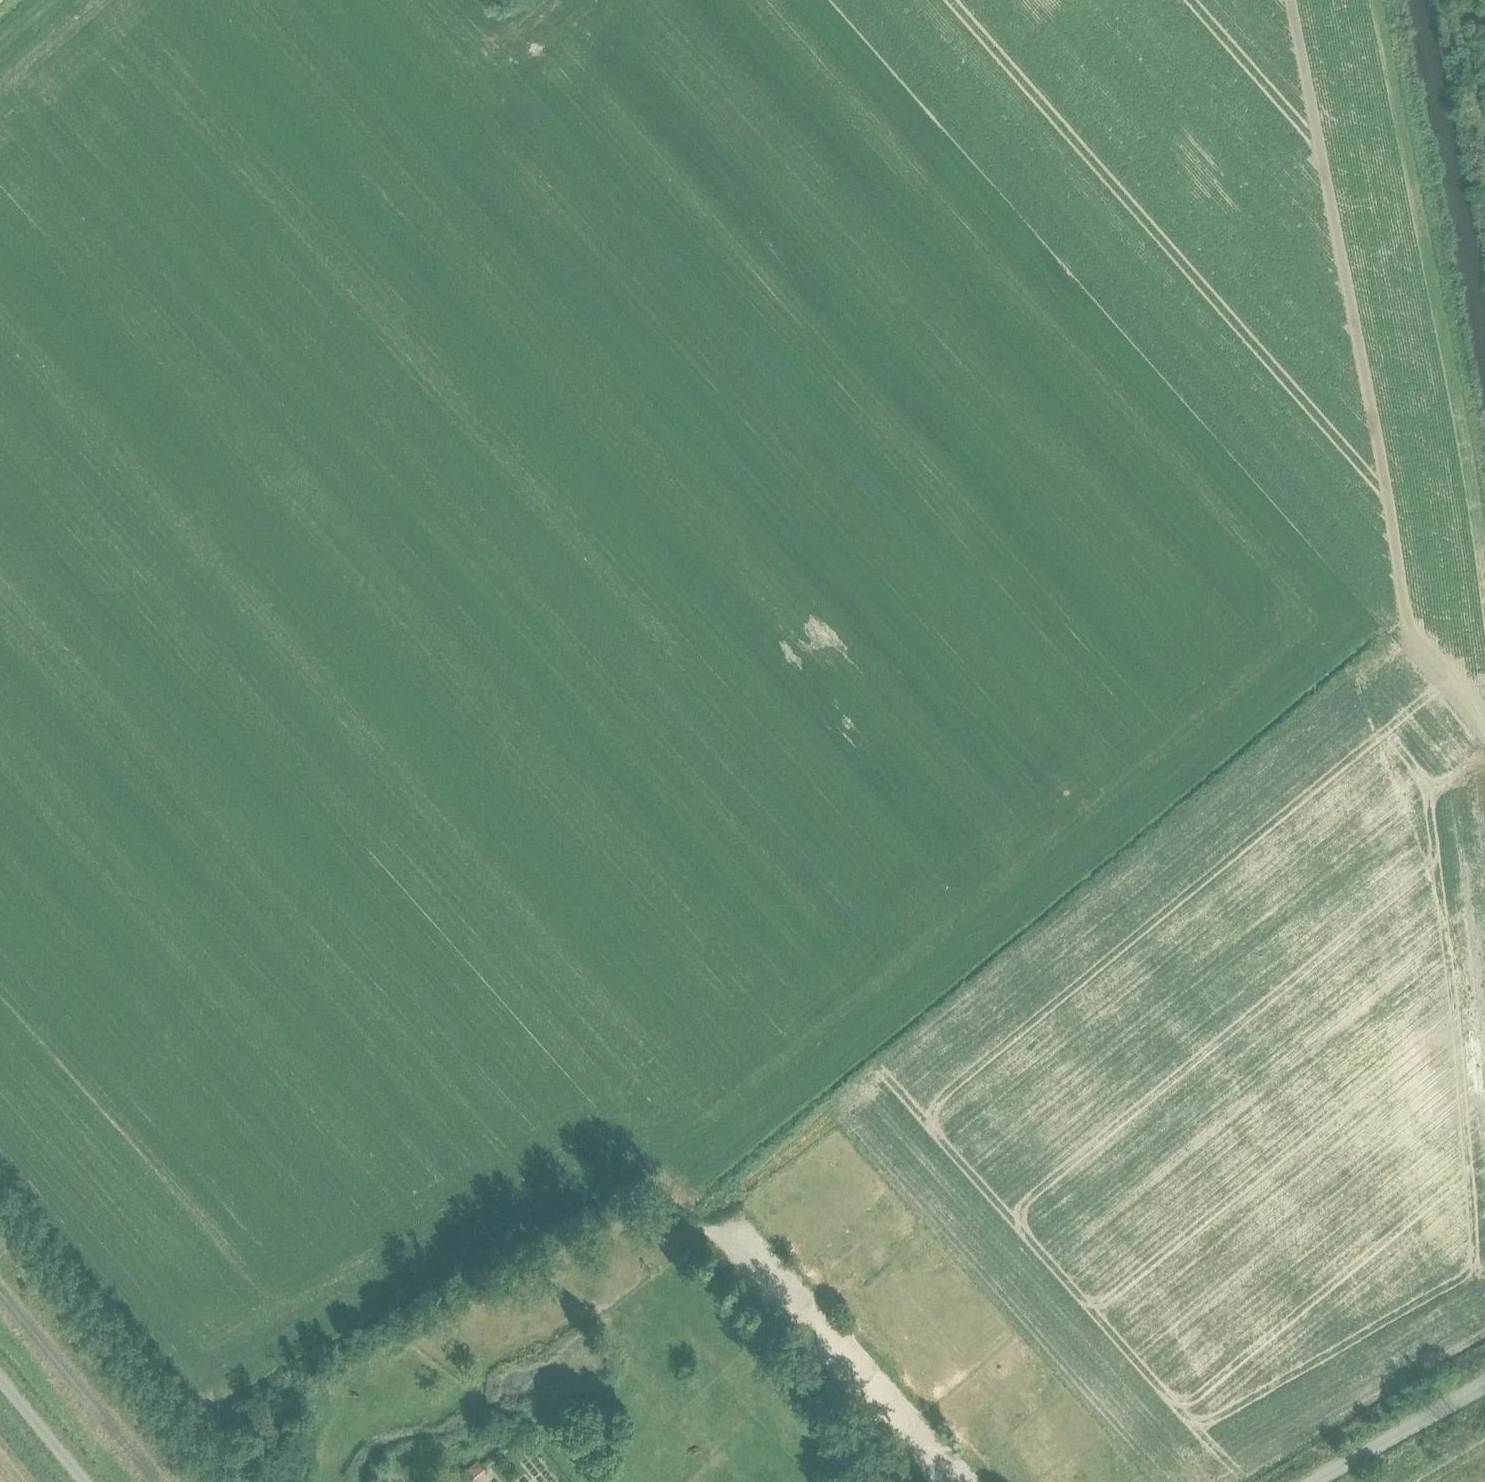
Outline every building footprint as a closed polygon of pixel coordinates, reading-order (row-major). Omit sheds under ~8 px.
[(503,1439),(512,1449),(523,1439),(515,1429),(503,1439)] [(488,1469),(479,1459),(467,1470),(475,1480),(488,1469)]
